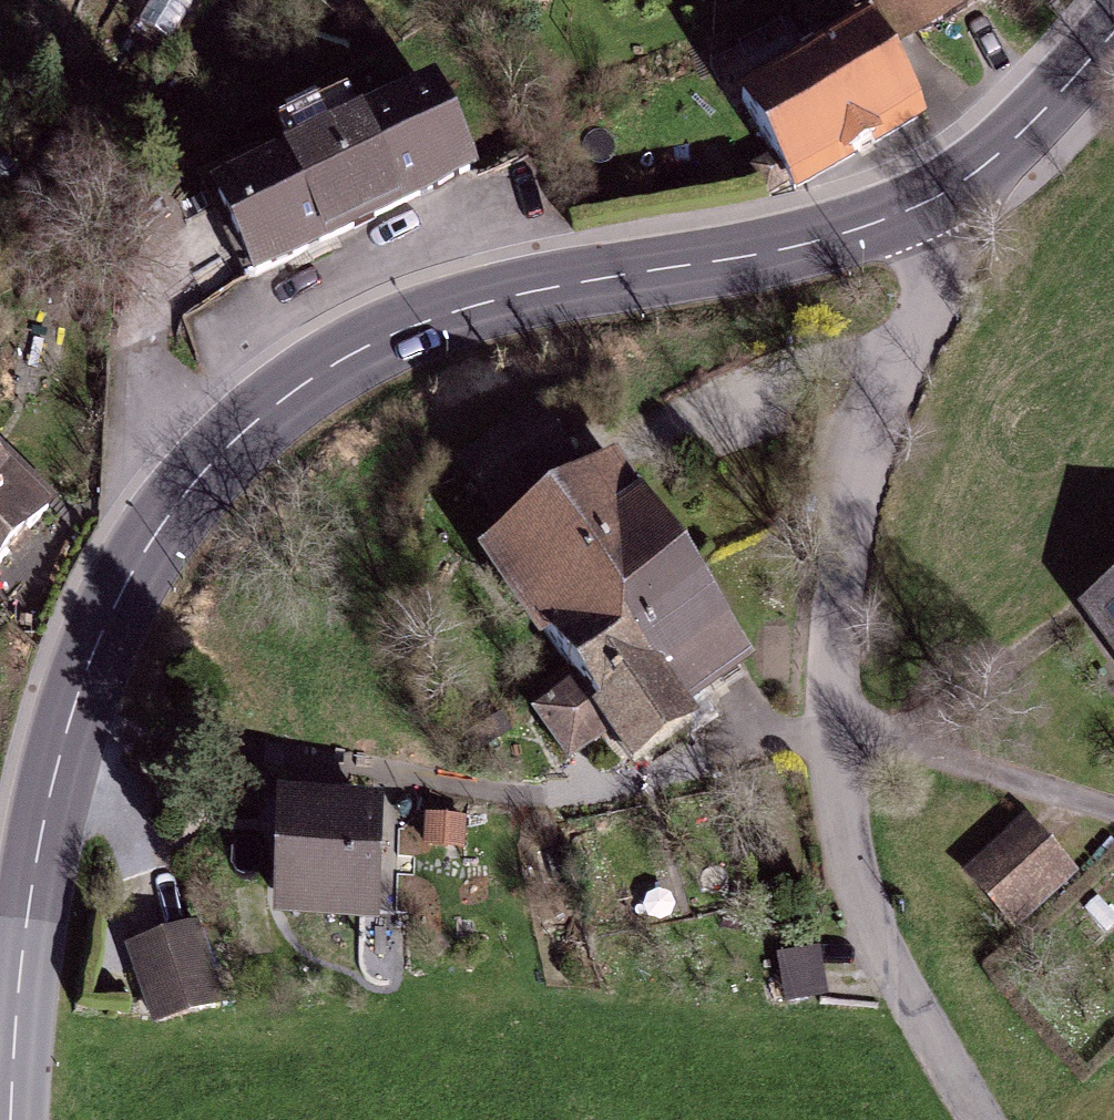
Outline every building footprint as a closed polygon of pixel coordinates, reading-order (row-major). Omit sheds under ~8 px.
[(919,32),(979,0),(902,0),(919,32)] [(812,60),(743,99),(794,188),(919,116),(868,28),(830,50),(823,38),(805,48),(812,60)] [(433,100),(217,205),(253,277),(469,172),(433,100)] [(539,414),(465,466),(495,509),(569,457),(539,414)] [(0,465),(0,560),(47,507),(0,465)] [(612,640),(692,588),(609,471),(490,554),(570,669),(612,640)] [(647,676),(682,729),(687,736),(718,715),(692,678),(735,648),(692,588),(612,640),(640,681),(647,676)] [(1086,609),(1113,648),(1113,589),(1086,609)] [(640,681),(612,640),(570,669),(582,686),(541,714),(570,756),(611,728),(635,762),(682,729),(647,676),(640,681)] [(293,814),(290,909),(368,911),(371,817),(293,814)] [(456,818),(427,817),(426,838),(455,839),(456,818)] [(1021,827),(971,872),(1016,922),(1066,877),(1021,827)] [(218,996),(196,934),(133,956),(155,1018),(218,996)]
